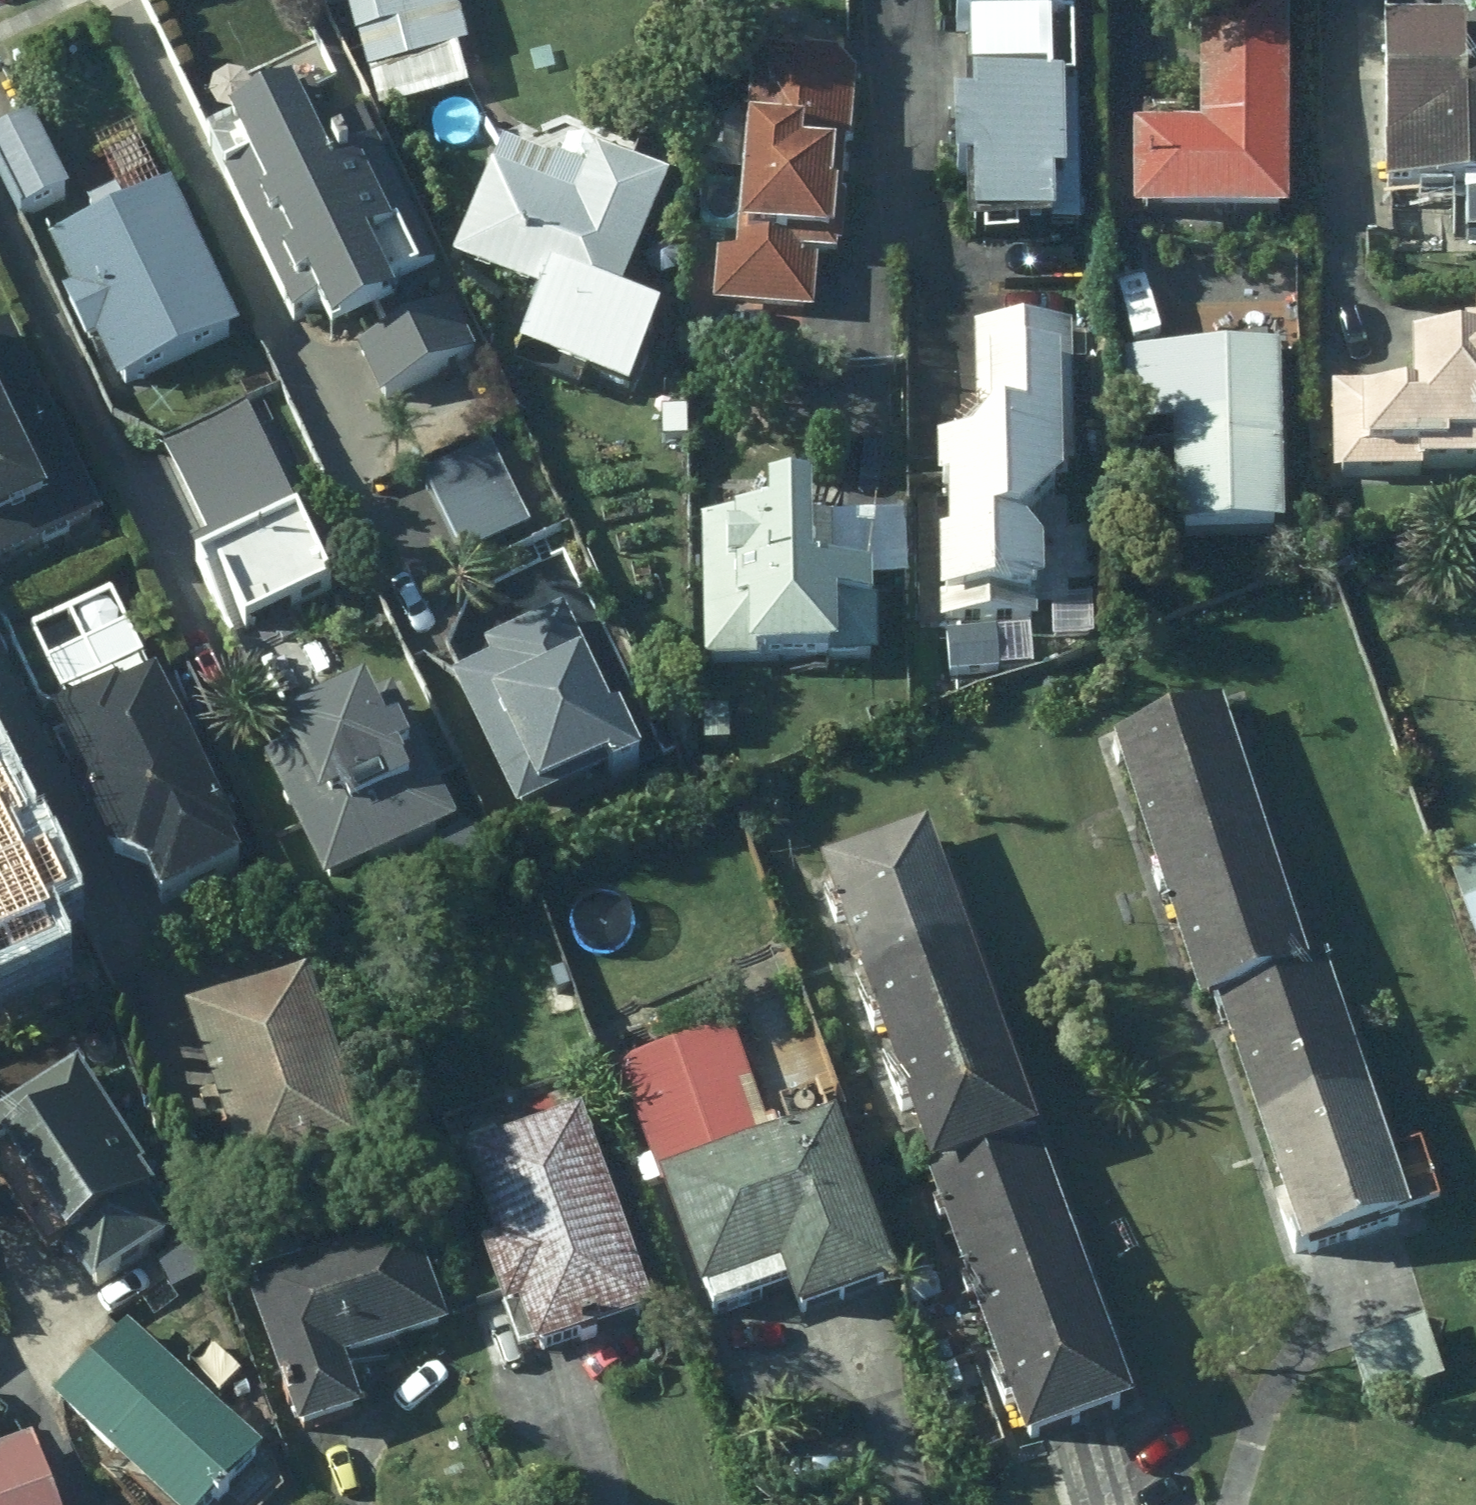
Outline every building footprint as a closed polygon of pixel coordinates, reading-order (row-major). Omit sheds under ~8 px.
[(380,119),(465,96),(453,55),(473,49),(460,0),(348,0),(380,119)] [(966,34),(973,36),(975,109),(952,110),(954,182),(977,182),(979,247),(1092,245),(1088,0),(965,0),(966,34)] [(1133,129),(1134,227),(1295,225),(1292,0),(1204,0),(1205,128),(1133,129)] [(1386,1),(1388,200),(1475,199),(1475,32),(1468,33),(1468,0),(1386,1)] [(859,43),(752,39),(744,249),(713,247),(711,315),(807,319),(809,261),(850,263),(859,43)] [(292,110),(210,150),(320,373),(345,360),(378,427),(494,370),(373,122),(312,152),(292,110)] [(0,134),(0,183),(22,229),(79,201),(38,116),(0,134)] [(691,185),(511,145),(458,272),(550,310),(526,368),(628,410),(659,337),(633,326),(691,185)] [(169,193),(38,253),(107,401),(237,341),(169,193)] [(990,412),(941,446),(946,611),(1045,608),(1042,520),(1067,493),(1066,462),(1087,462),(1084,313),(988,315),(990,412)] [(0,328),(0,572),(41,553),(105,524),(13,322),(0,328)] [(1419,331),(1420,380),(1420,408),(1367,410),(1369,471),(1475,467),(1475,330),(1419,331)] [(1287,341),(1129,341),(1129,415),(1180,415),(1180,535),(1287,535),(1287,341)] [(250,406),(158,447),(208,556),(194,562),(231,641),(337,593),(250,406)] [(497,453),(426,488),(465,566),(535,532),(497,453)] [(715,527),(715,657),(879,657),(879,570),(901,570),(901,497),(755,497),(755,527),(715,527)] [(489,667),(457,682),(531,832),(649,775),(565,604),(479,646),(489,667)] [(163,653),(43,703),(83,795),(69,823),(93,887),(118,898),(130,926),(257,872),(163,653)] [(400,691),(249,759),(315,905),(466,837),(400,691)] [(1155,882),(1281,840),(1238,714),(1113,757),(1155,882)] [(38,872),(0,791),(0,889),(38,872)] [(925,826),(817,863),(853,969),(961,933),(925,826)] [(1281,840),(1155,882),(1203,1024),(1225,1017),(1330,981),(1281,840)] [(1445,865),(1475,953),(1475,854),(1445,865)] [(0,889),(0,989),(76,954),(38,872),(0,889)] [(961,933),(853,969),(889,1076),(997,1040),(961,933)] [(1225,1017),(1268,1146),(1373,1111),(1330,981),(1225,1017)] [(298,1001),(173,1041),(236,1234),(361,1193),(298,1001)] [(997,1040),(889,1076),(926,1183),(1033,1147),(997,1040)] [(729,1046),(604,1090),(702,1357),(781,1329),(793,1364),(899,1326),(833,1146),(773,1168),(729,1046)] [(0,1133),(0,1236),(34,1289),(61,1272),(85,1310),(181,1250),(76,1085),(0,1133)] [(1268,1146),(1312,1277),(1417,1242),(1373,1111),(1268,1146)] [(574,1137),(444,1187),(488,1299),(466,1307),(484,1352),(507,1344),(525,1390),(652,1341),(574,1137)] [(926,1183),(957,1277),(1066,1239),(1033,1147),(926,1183)] [(957,1277),(989,1369),(1098,1331),(1066,1239),(957,1277)] [(369,1460),(349,1392),(429,1369),(398,1265),(240,1310),(290,1482),(369,1460)] [(1448,1391),(1426,1315),(1345,1338),(1367,1414),(1448,1391)] [(989,1369),(1022,1461),(1130,1423),(1098,1331),(989,1369)] [(43,1433),(127,1504),(230,1504),(264,1466),(121,1343),(43,1433)] [(34,1460),(0,1472),(0,1504),(50,1504),(34,1460)]
